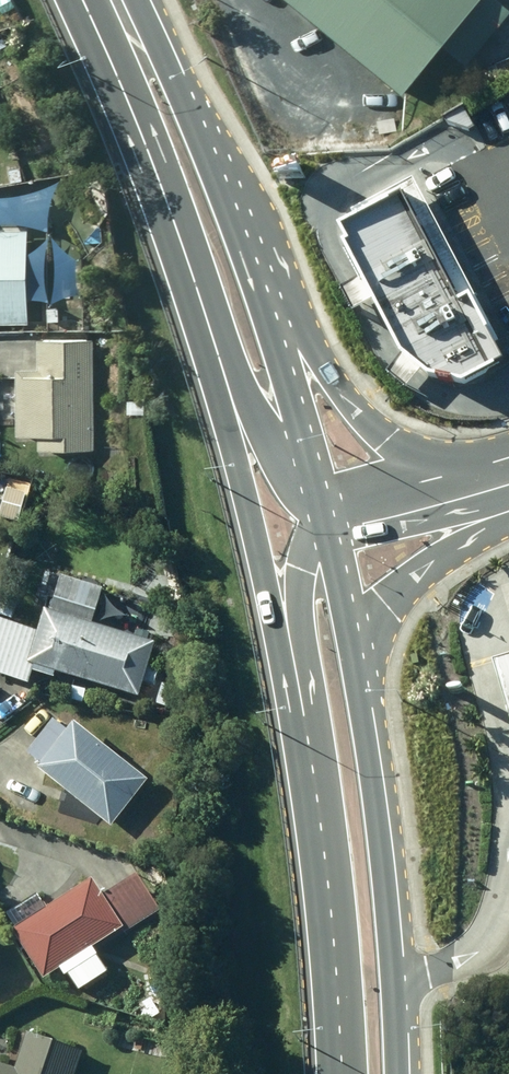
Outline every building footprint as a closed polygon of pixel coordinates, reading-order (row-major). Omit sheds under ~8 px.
[(400,89),(441,40),(467,61),(508,10),(508,6),(502,0),(292,0),(400,89)] [(4,168),(6,182),(19,181),(17,166),(4,168)] [(43,179),(5,187),(11,217),(49,209),(43,179)] [(482,345),(402,197),(330,234),(394,365),(420,387),(460,388),(493,367),(482,345)] [(25,330),(25,316),(45,317),(46,300),(40,299),(41,255),(21,254),(22,233),(0,232),(0,329),(25,330)] [(34,372),(12,372),(12,439),(35,439),(35,451),(89,451),(89,341),(33,342),(34,372)] [(24,685),(30,668),(135,700),(140,684),(151,687),(155,671),(143,667),(149,647),(86,628),(98,591),(77,585),(70,609),(48,602),(45,614),(39,612),(32,634),(0,624),(0,678),(24,685)] [(483,660),(508,753),(508,653),(483,660)] [(50,722),(24,757),(37,768),(34,772),(108,829),(143,782),(70,726),(65,733),(50,722)] [(138,885),(142,882),(136,874),(97,899),(86,882),(8,933),(40,982),(118,931),(122,936),(157,913),(138,885)] [(77,1053),(24,1036),(13,1071),(0,1067),(0,1073),(71,1073),(77,1053)]
